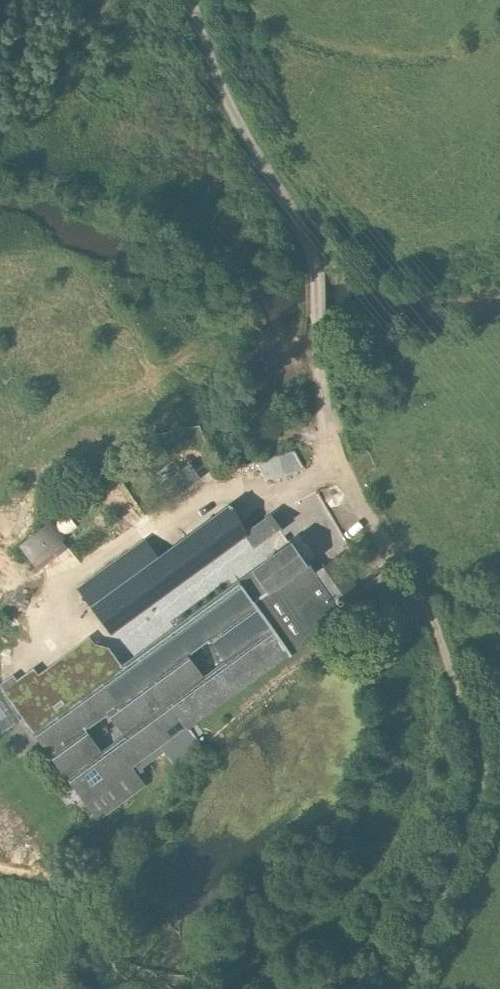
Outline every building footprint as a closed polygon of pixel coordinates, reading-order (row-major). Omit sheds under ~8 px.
[(189,465),(162,485),(171,497),(199,477),(189,465)] [(143,537),(77,587),(107,629),(246,534),(241,527),(226,498),(153,550),(143,537)] [(257,550),(244,559),(263,585),(302,558),(267,508),(241,527),(246,534),(257,550)] [(40,563),(47,573),(70,555),(61,543),(69,536),(56,519),(21,546),(36,566),(40,563)] [(342,613),(302,558),(263,585),(249,596),(289,651),(342,613)] [(29,728),(94,820),(147,782),(133,763),(289,651),(249,596),(237,580),(120,664),(29,728)] [(29,728),(120,664),(106,643),(91,640),(85,634),(35,674),(31,669),(0,689),(0,691),(29,728)]
